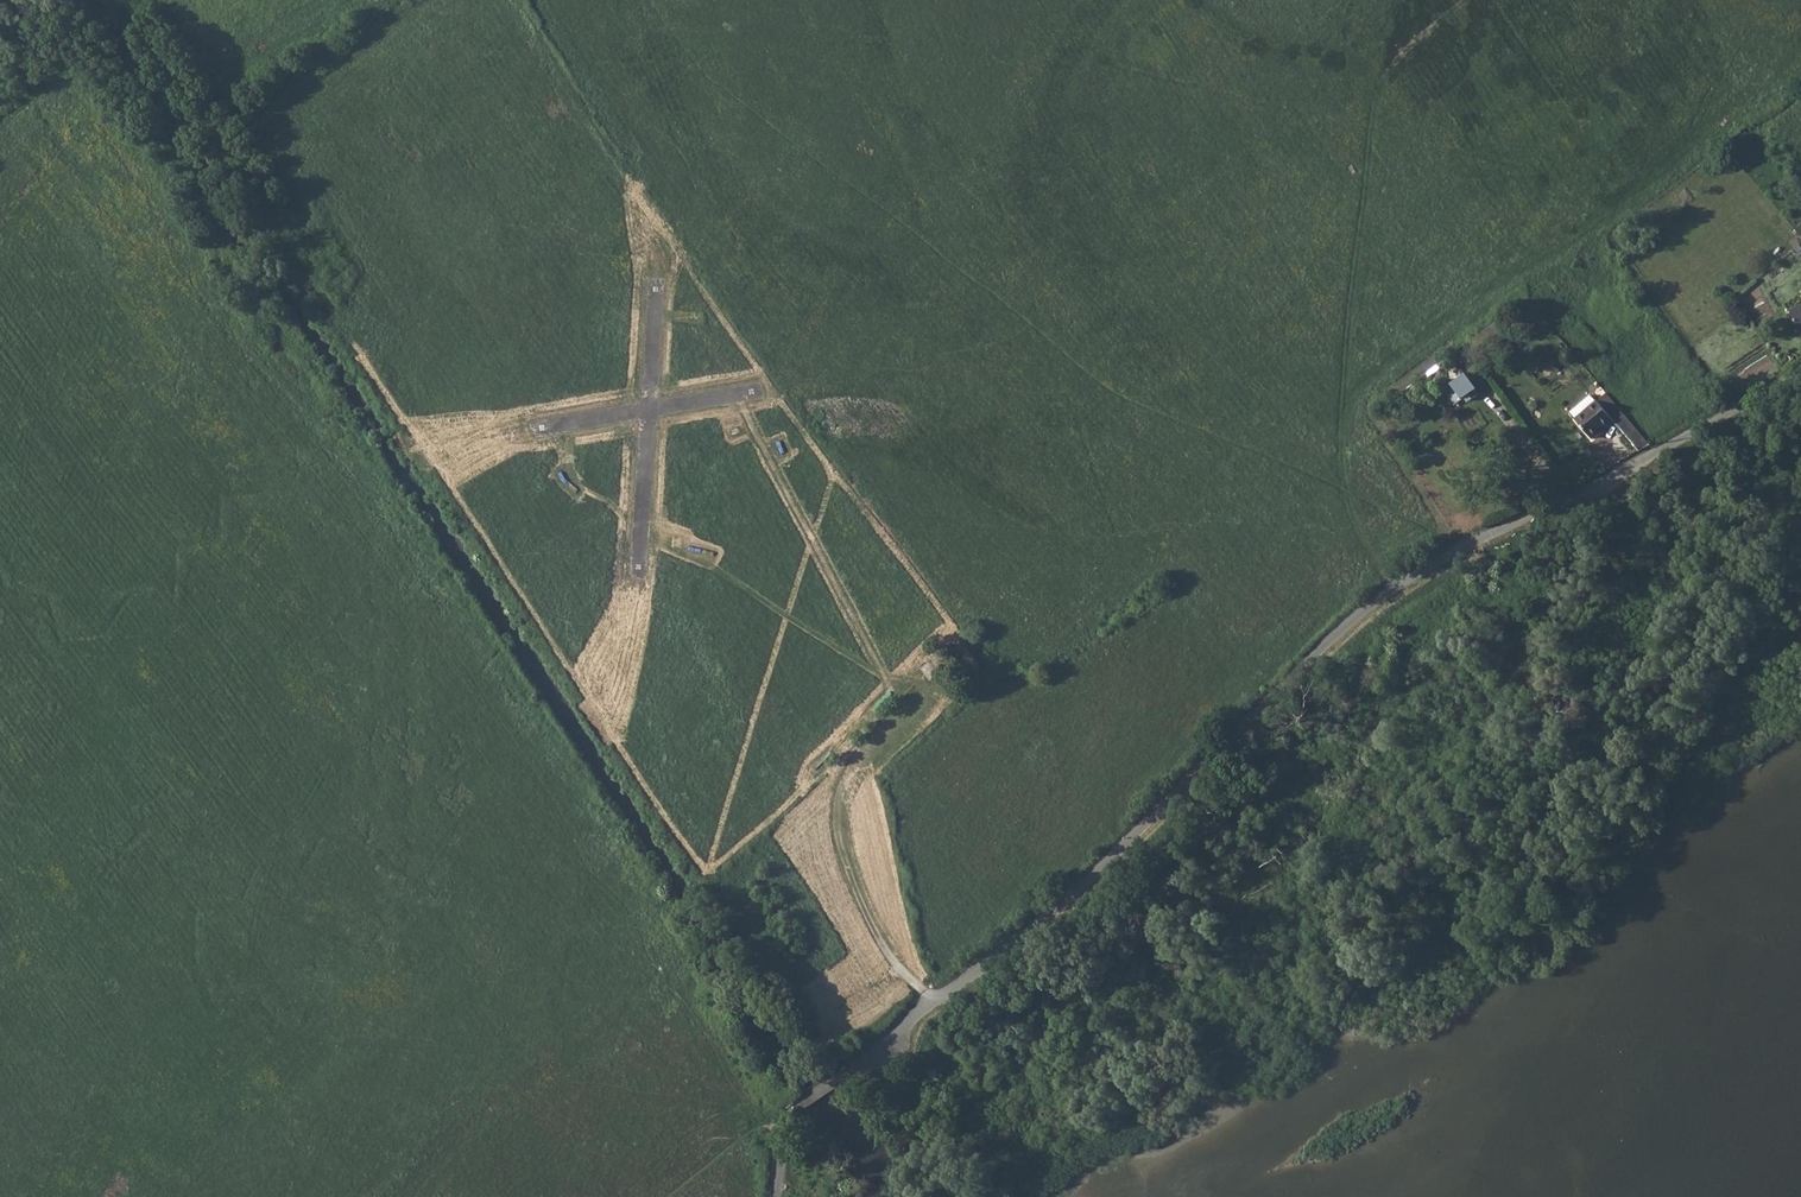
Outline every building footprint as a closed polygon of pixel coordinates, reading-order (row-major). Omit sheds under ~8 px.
[(1790,312),(1800,333),(1800,306),(1790,312)] [(1466,346),(1458,352),(1469,366),(1476,360),(1466,346)] [(1467,375),(1445,392),(1456,407),(1467,398),(1470,403),(1479,397),(1475,392),(1478,390),(1467,375)] [(1651,446),(1607,394),(1576,420),(1592,440),(1614,422),(1639,452),(1651,446)] [(998,665),(991,671),(998,680),(1006,674),(998,665)]
